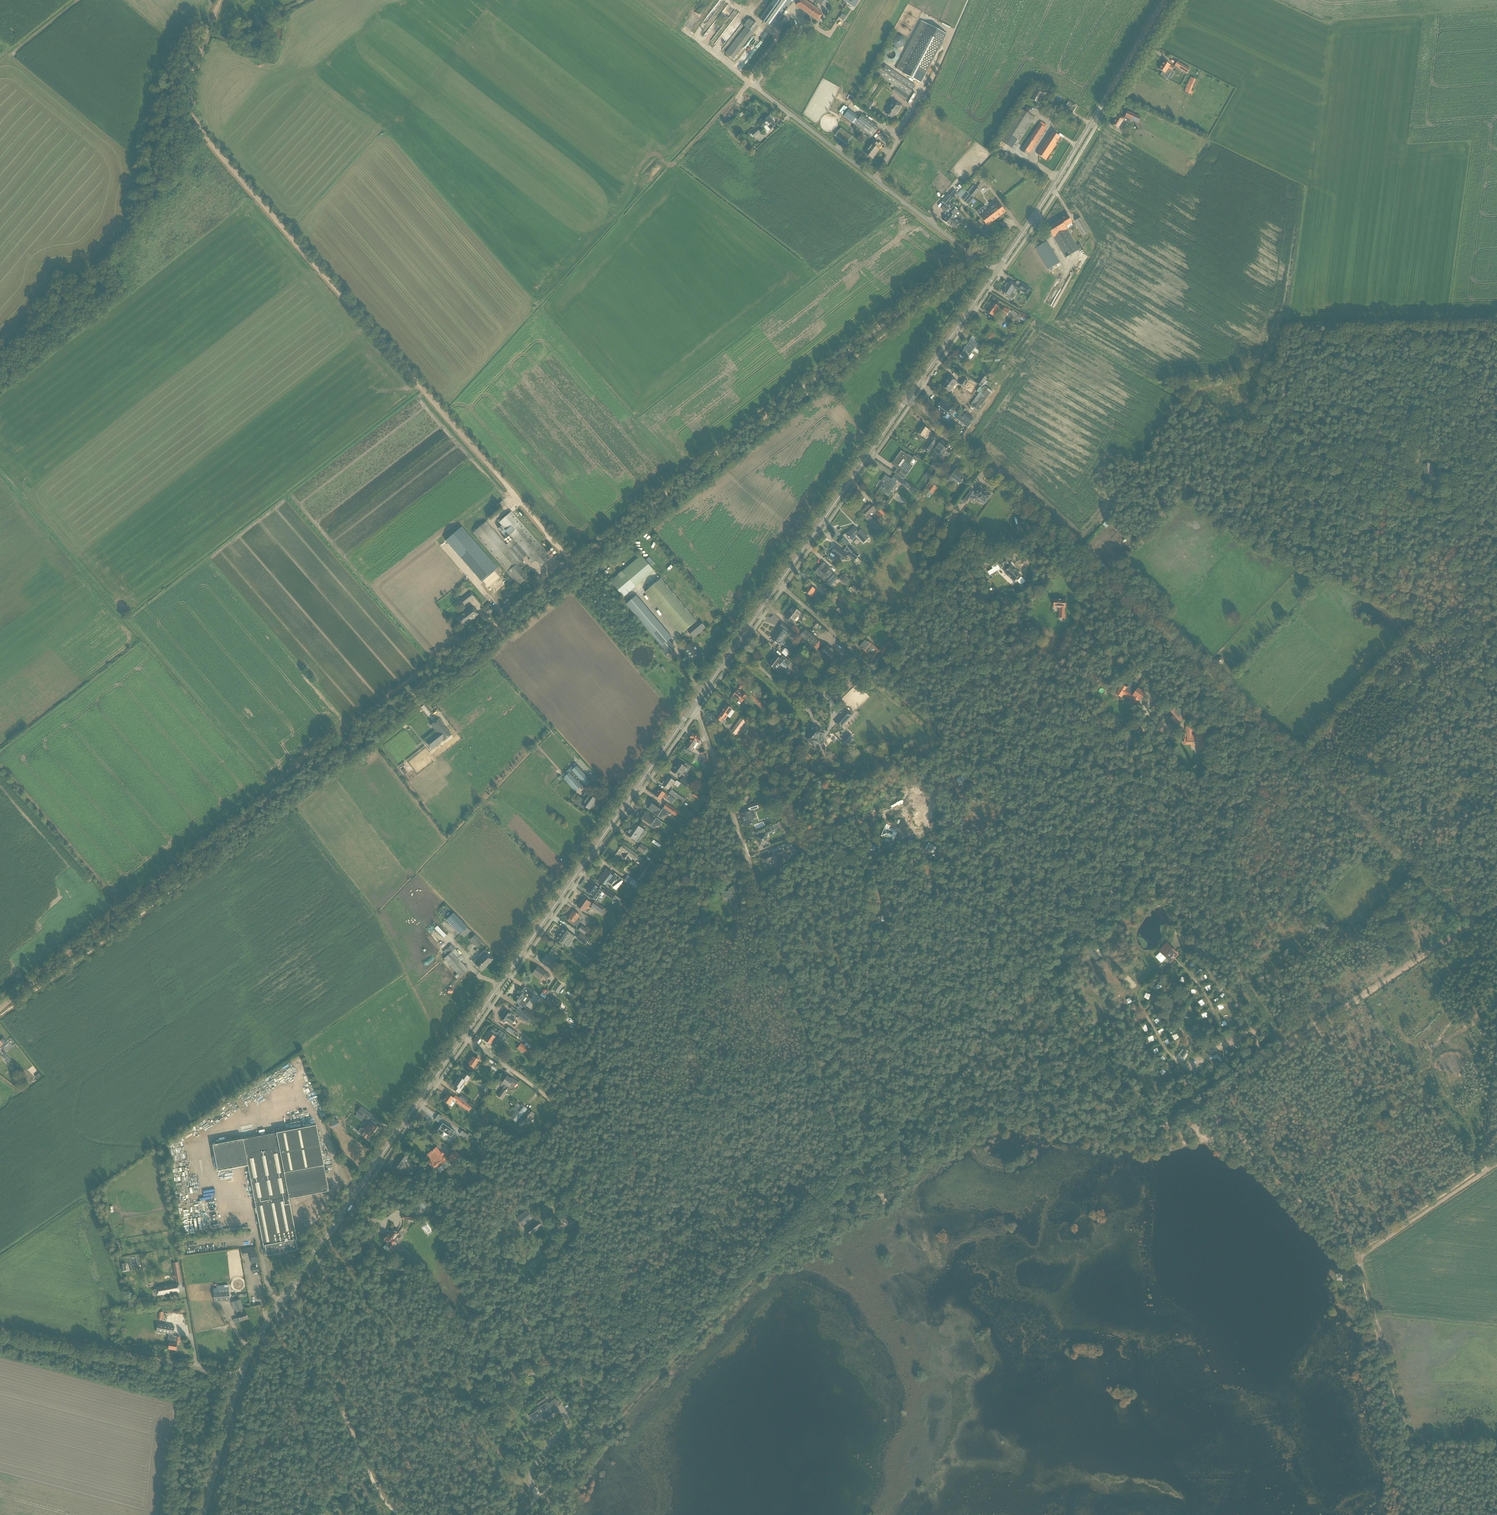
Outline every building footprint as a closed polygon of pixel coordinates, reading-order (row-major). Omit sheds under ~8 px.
[(760,20),(772,28),(791,2),(793,3),(795,0),(774,0),(760,20)] [(817,9),(805,0),(800,0),(796,6),(818,21),(823,14),(816,10),(817,9)] [(746,27),(726,53),(734,59),(758,27),(749,19),(744,25),(746,27)] [(901,73),(921,83),(946,34),(927,24),(921,21),(896,70),(901,73)] [(891,39),(891,47),(904,47),(904,36),(895,36),(895,39),(891,39)] [(899,49),(885,46),(883,59),(887,60),(887,62),(897,63),(899,49)] [(1164,61),(1159,70),(1163,72),(1162,73),(1160,75),(1164,78),(1166,79),(1172,71),(1174,68),(1170,65),(1168,64),(1164,61)] [(1174,67),(1186,74),(1189,69),(1177,62),(1174,67)] [(896,87),(893,91),(906,100),(915,86),(886,66),(883,70),(880,67),(876,73),(879,75),(896,87)] [(1190,94),(1196,80),(1190,77),(1184,92),(1190,94)] [(1030,96),(1029,99),(1038,103),(1044,90),(1038,87),(1036,90),(1033,89),(1030,95),(1030,96)] [(870,101),(866,107),(870,110),(874,103),(870,101)] [(886,114),(893,119),(897,112),(897,113),(902,106),(894,101),(889,108),(886,114)] [(1064,111),(1062,114),(1070,119),(1077,108),(1069,103),(1066,108),(1068,110),(1067,113),(1064,111)] [(1019,108),(999,140),(1014,150),(1018,144),(1031,122),(1034,118),(1030,115),(1033,111),(1027,108),(1024,111),(1023,111),(1020,108),(1019,108)] [(1046,116),(1051,119),(1055,110),(1050,108),(1046,116)] [(843,117),(871,138),(879,128),(862,115),(860,118),(848,110),(843,117)] [(1125,117),(1124,119),(1118,115),(1112,125),(1118,128),(1122,123),(1125,124),(1128,119),(1132,120),(1132,119),(1139,122),(1140,118),(1127,112),(1125,117)] [(775,125),(771,121),(774,119),(770,115),(763,121),(763,122),(759,125),(762,129),(766,125),(771,130),(775,125)] [(1028,156),(1046,129),(1040,124),(1031,139),(1030,138),(1020,151),(1028,156)] [(754,138),(760,133),(756,128),(751,133),(754,138)] [(845,132),(845,133),(841,130),(837,136),(844,141),(846,138),(849,140),(851,137),(845,132)] [(1046,160),(1056,144),(1055,144),(1060,137),(1053,132),(1048,139),(1047,138),(1037,154),(1046,160)] [(868,157),(871,159),(872,158),(872,159),(879,150),(877,148),(879,145),(874,141),(867,150),(868,151),(866,154),(865,152),(865,153),(868,156),(868,157)] [(967,192),(969,194),(974,198),(980,190),(973,185),(967,192)] [(974,198),(969,194),(963,201),(968,205),(974,198)] [(953,216),(957,211),(954,208),(955,207),(947,201),(941,209),(946,213),(945,214),(947,216),(943,221),(949,226),(951,224),(952,225),(951,226),(955,229),(960,223),(956,219),(953,216)] [(997,202),(988,209),(996,219),(1005,212),(997,202)] [(996,219),(988,209),(979,216),(987,226),(996,219)] [(1048,227),(1050,232),(1066,257),(1079,249),(1067,229),(1065,227),(1072,223),(1068,215),(1048,227)] [(1075,221),(1083,236),(1089,233),(1080,218),(1075,221)] [(1052,249),(1041,256),(1049,270),(1060,263),(1052,249)] [(1007,283),(1005,287),(1006,287),(1003,292),(1005,293),(1004,294),(1013,300),(1015,296),(1010,294),(1014,288),(1017,290),(1019,287),(1011,281),(1009,284),(1008,284),(1007,283)] [(1019,290),(1026,294),(1029,289),(1022,284),(1019,290)] [(987,312),(993,316),(999,308),(993,303),(990,306),(991,307),(987,312)] [(1008,316),(1018,322),(1022,317),(1012,310),(1008,316)] [(1000,326),(1005,320),(1002,318),(1000,317),(996,323),(1000,326)] [(964,348),(960,355),(967,360),(970,356),(975,349),(979,352),(983,347),(978,344),(971,339),(969,341),(970,342),(969,342),(966,347),(965,346),(964,348)] [(976,383),(982,387),(987,378),(982,375),(976,383)] [(947,380),(948,380),(943,387),(950,392),(957,382),(949,377),(947,380)] [(959,384),(965,388),(969,382),(963,378),(959,384)] [(973,401),(971,405),(978,411),(981,407),(992,391),(984,386),(973,401)] [(939,407),(936,410),(942,414),(941,416),(944,418),(945,418),(948,420),(950,416),(947,414),(952,408),(941,401),(939,404),(941,405),(940,407),(939,407)] [(973,419),(966,413),(962,417),(969,423),(973,419)] [(969,423),(962,417),(960,415),(956,419),(968,428),(971,425),(969,423)] [(918,433),(922,436),(924,438),(927,435),(928,435),(931,431),(923,426),(918,433)] [(931,439),(924,450),(928,453),(936,443),(937,442),(940,438),(935,434),(932,438),(931,439)] [(943,454),(948,457),(952,452),(947,449),(950,445),(946,443),(946,444),(941,440),(936,447),(934,450),(935,450),(935,452),(938,453),(939,453),(940,454),(942,451),(944,452),(943,454)] [(902,452),(894,462),(900,467),(895,473),(894,473),(904,480),(909,473),(904,470),(913,458),(908,455),(901,451),(902,452)] [(931,467),(938,471),(942,465),(937,462),(936,464),(934,462),(931,467)] [(1423,463),(1426,483),(1436,482),(1434,462),(1423,463)] [(963,480),(965,476),(959,472),(958,472),(955,470),(955,471),(952,469),(945,478),(951,483),(954,479),(961,483),(963,480)] [(924,476),(929,480),(933,475),(927,471),(924,476)] [(888,495),(897,483),(885,475),(881,482),(883,483),(879,489),(888,495)] [(914,488),(899,478),(897,481),(899,482),(899,483),(911,491),(914,488)] [(926,489),(933,494),(937,487),(930,483),(926,489)] [(987,492),(988,491),(985,489),(984,490),(980,487),(974,495),(981,500),(979,502),(984,505),(991,495),(987,492)] [(961,500),(965,504),(974,491),(969,488),(961,500)] [(870,523),(868,524),(876,532),(880,527),(869,515),(873,511),(875,513),(877,511),(873,506),(872,508),(869,505),(861,512),(866,517),(865,518),(870,523)] [(485,523),(473,533),(502,567),(506,572),(507,572),(507,573),(510,576),(515,582),(518,586),(528,578),(520,569),(525,565),(521,560),(520,561),(510,550),(517,544),(527,555),(530,559),(529,560),(530,562),(530,563),(531,564),(536,560),(541,566),(551,558),(510,510),(506,514),(497,521),(513,539),(506,545),(486,522),(485,523)] [(857,531),(858,530),(854,527),(846,535),(851,540),(857,535),(862,540),(864,543),(869,538),(861,529),(858,532),(857,531)] [(459,530),(443,543),(479,584),(481,583),(486,589),(498,579),(493,573),(494,571),(459,530)] [(841,540),(844,544),(847,547),(849,544),(843,537),(841,540)] [(830,555),(833,558),(835,556),(838,558),(838,557),(843,561),(848,555),(836,546),(832,553),(830,555)] [(622,572),(624,574),(620,577),(618,575),(610,582),(614,585),(624,597),(654,571),(651,567),(646,561),(644,559),(641,555),(622,572)] [(650,557),(646,561),(651,567),(655,564),(650,557)] [(1004,573),(1014,582),(1020,575),(1011,566),(1009,568),(1007,565),(1008,564),(1005,558),(998,562),(1002,568),(1003,567),(1006,571),(1004,573)] [(827,584),(828,585),(828,584),(830,587),(838,578),(830,571),(831,570),(824,563),(815,573),(820,578),(821,577),(826,582),(825,582),(827,584)] [(993,569),(988,572),(990,575),(1000,569),(997,563),(991,566),(993,569)] [(839,579),(845,585),(850,580),(843,574),(839,579)] [(645,592),(681,635),(697,621),(661,579),(645,592)] [(815,592),(814,591),(815,590),(810,586),(805,592),(812,597),(815,592)] [(471,592),(459,601),(463,606),(475,597),(471,592)] [(822,601),(821,604),(823,606),(831,596),(827,593),(821,600),(822,601)] [(628,602),(626,604),(628,606),(662,646),(664,649),(668,654),(671,651),(675,648),(671,643),(669,641),(672,638),(636,596),(628,602)] [(1058,618),(1065,618),(1065,615),(1064,615),(1065,608),(1065,600),(1054,599),(1054,607),(1059,607),(1058,618)] [(481,610),(486,616),(494,609),(489,603),(481,610)] [(456,619),(463,627),(478,614),(472,606),(456,619)] [(789,614),(786,618),(792,623),(801,613),(793,607),(789,613),(789,614)] [(688,631),(693,637),(705,627),(700,621),(688,631)] [(782,640),(786,633),(784,632),(785,631),(787,633),(793,638),(796,635),(790,629),(786,627),(782,624),(780,627),(772,639),(780,645),(780,644),(781,644),(781,643),(783,640),(782,640)] [(792,628),(814,648),(819,641),(806,629),(802,633),(794,626),(792,628)] [(859,646),(865,651),(866,651),(871,656),(874,659),(878,653),(876,652),(877,651),(871,645),(865,640),(859,646)] [(687,653),(691,657),(692,656),(696,661),(697,660),(698,660),(700,658),(700,657),(703,655),(692,642),(685,648),(689,652),(687,653)] [(827,646),(821,653),(835,667),(842,659),(833,651),(834,650),(831,648),(831,649),(827,646)] [(769,664),(772,666),(771,666),(772,667),(775,669),(778,671),(781,666),(783,668),(789,661),(783,656),(780,659),(775,656),(769,664)] [(815,659),(826,669),(829,665),(819,656),(815,659)] [(844,682),(839,688),(842,691),(847,685),(844,682)] [(1122,685),(1119,689),(1116,694),(1115,694),(1121,697),(1123,695),(1130,700),(1128,704),(1135,708),(1135,707),(1136,707),(1136,706),(1144,693),(1138,688),(1138,689),(1130,683),(1128,686),(1127,686),(1126,688),(1121,684),(1121,685),(1122,685)] [(733,696),(737,699),(742,702),(747,696),(740,691),(739,692),(737,690),(733,696)] [(749,697),(762,709),(765,705),(753,694),(749,697)] [(1151,706),(1154,710),(1159,705),(1156,701),(1151,706)] [(717,719),(720,721),(722,718),(725,720),(732,709),(727,705),(717,719)] [(1171,712),(1180,721),(1186,715),(1176,706),(1171,712)] [(834,722),(841,728),(852,716),(844,711),(834,722)] [(741,718),(734,728),(739,731),(741,728),(746,722),(741,718)] [(1152,723),(1150,718),(1140,722),(1142,727),(1149,724),(1152,723)] [(438,735),(426,744),(431,750),(451,735),(446,728),(445,729),(443,726),(444,725),(439,719),(435,722),(431,725),(438,735)] [(810,729),(813,731),(806,739),(814,746),(825,733),(819,728),(818,730),(813,726),(810,729)] [(1127,751),(1143,730),(1137,726),(1122,746),(1127,751)] [(1205,750),(1204,735),(1195,735),(1195,734),(1194,734),(1194,735),(1192,735),(1192,729),(1192,726),(1186,726),(1186,733),(1187,733),(1187,736),(1187,739),(1184,739),(1184,740),(1183,740),(1184,742),(1184,743),(1200,742),(1200,750),(1205,750)] [(712,737),(722,744),(727,738),(717,730),(712,737)] [(688,748),(686,751),(690,754),(692,751),(693,752),(695,749),(693,748),(697,742),(699,743),(701,740),(698,738),(698,737),(693,733),(690,738),(691,739),(689,742),(690,742),(686,747),(688,748)] [(853,737),(848,733),(841,740),(846,744),(853,737)] [(779,736),(773,742),(778,746),(783,739),(779,736)] [(671,771),(680,777),(684,771),(685,772),(688,772),(691,767),(686,763),(684,766),(679,763),(676,766),(675,766),(671,771)] [(572,771),(569,773),(564,778),(577,791),(581,787),(581,786),(584,784),(587,787),(592,782),(577,766),(572,771)] [(782,773),(788,778),(793,771),(787,766),(782,773)] [(664,781),(662,784),(663,785),(668,790),(673,784),(674,785),(676,782),(669,777),(665,782),(664,781)] [(680,782),(687,787),(690,783),(685,779),(684,780),(682,779),(680,782)] [(660,789),(655,796),(659,799),(661,800),(663,796),(666,799),(672,803),(675,799),(669,795),(669,796),(665,793),(664,792),(660,789)] [(590,810),(597,800),(586,792),(584,796),(587,799),(585,801),(579,797),(575,803),(585,810),(586,807),(590,810)] [(678,794),(675,798),(683,804),(685,801),(686,800),(678,794)] [(671,813),(663,808),(662,810),(656,806),(652,803),(648,809),(652,812),(658,816),(657,817),(660,819),(660,818),(661,819),(661,818),(662,817),(664,816),(665,816),(667,815),(669,815),(669,814),(670,815),(671,813)] [(667,803),(663,808),(671,813),(672,814),(676,816),(679,812),(676,810),(667,803)] [(743,821),(743,822),(744,822),(745,826),(751,824),(752,824),(754,823),(753,817),(752,818),(751,815),(753,814),(751,810),(753,810),(759,808),(757,803),(748,806),(749,811),(747,811),(747,812),(741,814),(744,821),(743,821)] [(920,830),(922,825),(927,827),(933,813),(927,811),(926,813),(919,810),(918,813),(911,810),(906,824),(920,830)] [(651,826),(651,827),(654,829),(655,828),(657,827),(658,826),(660,826),(662,823),(662,822),(656,818),(655,820),(645,813),(641,819),(651,826)] [(629,829),(625,834),(630,837),(636,841),(638,843),(644,834),(645,835),(647,832),(645,830),(638,826),(634,823),(631,828),(632,828),(631,830),(629,829)] [(775,825),(765,830),(766,834),(776,829),(775,825)] [(881,836),(893,841),(897,833),(885,828),(881,836)] [(759,840),(758,840),(759,843),(760,842),(761,846),(762,845),(763,849),(773,845),(771,841),(767,843),(766,840),(767,839),(765,834),(758,837),(759,840)] [(666,841),(675,846),(677,843),(669,837),(666,841)] [(772,849),(774,854),(784,851),(783,847),(787,846),(788,848),(792,847),(791,842),(782,845),(772,849)] [(637,850),(643,854),(647,848),(641,844),(637,850)] [(623,858),(627,860),(630,856),(632,858),(635,860),(638,855),(623,845),(620,849),(626,853),(623,858)] [(763,862),(766,871),(773,868),(771,863),(770,863),(769,860),(773,858),(772,854),(762,858),(764,861),(763,862)] [(647,872),(654,862),(651,859),(643,869),(647,872)] [(597,881),(603,885),(607,879),(610,880),(607,883),(613,887),(623,880),(615,873),(612,877),(610,875),(612,873),(606,869),(597,881)] [(728,879),(728,874),(719,875),(719,878),(721,878),(721,880),(723,880),(723,882),(728,881),(728,879)] [(644,886),(639,883),(632,878),(632,879),(629,884),(636,889),(641,892),(644,886)] [(591,897),(595,900),(596,901),(600,895),(602,892),(613,899),(615,896),(604,888),(602,891),(598,889),(599,889),(592,884),(587,891),(592,895),(591,897)] [(738,902),(736,895),(735,895),(734,894),(738,890),(734,885),(729,889),(729,892),(728,892),(728,891),(727,891),(727,892),(722,892),(722,896),(729,896),(732,906),(734,905),(739,903),(738,902)] [(583,898),(577,906),(582,909),(585,911),(588,913),(591,908),(591,909),(593,907),(601,912),(604,908),(595,902),(593,905),(587,901),(583,898)] [(446,907),(441,913),(444,916),(449,910),(446,907)] [(573,911),(568,918),(569,919),(568,921),(572,924),(577,927),(581,922),(577,919),(580,916),(577,914),(573,911)] [(467,927),(453,913),(446,920),(460,934),(467,927)] [(433,928),(442,937),(445,934),(436,925),(433,928)] [(581,927),(578,930),(585,935),(588,930),(581,925),(581,927)] [(562,932),(558,937),(558,936),(556,939),(557,939),(556,940),(563,944),(568,937),(572,940),(575,936),(564,929),(563,930),(563,929),(561,931),(562,932)] [(577,939),(585,945),(590,939),(581,933),(577,939)] [(477,947),(482,942),(475,935),(470,940),(477,947)] [(444,959),(457,973),(457,974),(454,976),(457,979),(468,969),(460,961),(463,958),(451,945),(448,947),(443,952),(447,956),(444,959)] [(1169,949),(1170,948),(1167,945),(1164,948),(1164,947),(1160,952),(1170,962),(1172,960),(1174,958),(1176,956),(1169,949)] [(1092,955),(1096,960),(1100,957),(1093,948),(1088,951),(1091,955),(1092,955)] [(494,960),(484,950),(472,961),(475,963),(474,964),(482,971),(494,960)] [(553,962),(554,961),(545,955),(540,962),(549,968),(552,970),(557,964),(553,962)] [(532,974),(536,977),(541,980),(543,976),(547,979),(550,975),(546,972),(537,966),(532,974)] [(518,1004),(522,1008),(526,1003),(524,1002),(527,998),(530,1000),(534,994),(524,987),(522,990),(520,988),(517,993),(518,993),(513,1000),(518,1003),(518,1004)] [(540,995),(545,999),(550,992),(547,989),(544,994),(542,993),(540,995)] [(553,996),(549,1002),(558,1008),(561,1003),(553,996)] [(550,1003),(548,1006),(563,1017),(565,1018),(567,1015),(565,1014),(561,1011),(565,1006),(562,1004),(558,1010),(550,1003)] [(522,1012),(533,1021),(537,1016),(525,1008),(522,1012)] [(514,1013),(522,1019),(521,1021),(525,1022),(526,1021),(527,1022),(529,1019),(516,1010),(514,1013)] [(501,1022),(504,1023),(505,1022),(506,1022),(506,1021),(510,1024),(514,1019),(513,1019),(515,1016),(510,1013),(509,1014),(505,1012),(500,1018),(502,1020),(501,1022)] [(489,1033),(484,1041),(490,1045),(492,1041),(496,1043),(498,1039),(500,1037),(503,1039),(506,1035),(503,1033),(499,1030),(497,1033),(492,1030),(490,1033),(489,1033)] [(518,1047),(527,1053),(526,1054),(529,1057),(533,1052),(521,1043),(518,1047)] [(468,1064),(470,1065),(467,1068),(472,1071),(475,1068),(474,1067),(478,1060),(480,1058),(482,1060),(484,1057),(479,1054),(477,1057),(478,1057),(476,1059),(473,1057),(468,1064)] [(454,1085),(455,1085),(452,1088),(459,1093),(464,1086),(462,1085),(464,1081),(467,1083),(470,1078),(463,1073),(460,1078),(459,1077),(454,1085)] [(503,1087),(497,1096),(501,1099),(505,1093),(504,1093),(508,1087),(509,1085),(514,1088),(518,1082),(513,1079),(512,1080),(506,1076),(503,1081),(500,1079),(498,1082),(501,1084),(502,1082),(505,1085),(503,1087)] [(443,1101),(447,1103),(449,1105),(452,1106),(456,1100),(453,1098),(448,1094),(443,1101)] [(456,1102),(466,1109),(468,1105),(459,1098),(456,1102)] [(518,1108),(511,1117),(516,1122),(522,1116),(523,1117),(522,1118),(526,1122),(533,1114),(521,1104),(518,1108)] [(372,1115),(361,1107),(356,1113),(367,1121),(372,1115)] [(430,1125),(433,1120),(439,1123),(442,1115),(425,1109),(424,1111),(426,1112),(422,1122),(430,1125)] [(332,1128),(339,1124),(336,1119),(329,1123),(332,1128)] [(361,1135),(368,1140),(377,1127),(370,1122),(364,1130),(361,1128),(358,1132),(361,1134),(361,1135)] [(455,1132),(447,1126),(443,1123),(436,1132),(441,1136),(444,1132),(447,1134),(445,1137),(449,1140),(455,1132)] [(329,1191),(324,1165),(316,1125),(276,1133),(213,1145),(217,1171),(248,1165),(251,1182),(254,1198),(262,1237),(265,1254),(266,1254),(267,1256),(280,1253),(281,1255),(284,1254),(284,1252),(297,1250),(297,1248),(298,1248),(289,1199),(329,1191)] [(483,1142),(470,1133),(469,1132),(467,1134),(481,1144),(483,1142)] [(432,1159),(431,1160),(430,1159),(427,1162),(435,1171),(437,1170),(440,1173),(450,1165),(447,1161),(443,1155),(444,1154),(442,1152),(441,1152),(440,1153),(437,1148),(433,1151),(433,1150),(432,1151),(428,1155),(432,1159)] [(447,1159),(455,1164),(461,1156),(454,1150),(449,1157),(447,1159)] [(400,1158),(398,1161),(397,1161),(394,1166),(399,1170),(401,1171),(405,1167),(406,1164),(404,1162),(408,1157),(402,1153),(399,1158),(400,1158)] [(405,1181),(412,1187),(415,1183),(408,1177),(405,1181)] [(428,1205),(422,1198),(418,1202),(424,1209),(428,1205)] [(516,1218),(517,1220),(521,1225),(531,1216),(526,1210),(516,1218)] [(555,1221),(561,1229),(569,1223),(563,1215),(555,1221)] [(192,1218),(194,1230),(202,1229),(200,1217),(192,1218)] [(534,1223),(525,1230),(530,1235),(539,1229),(534,1223)] [(386,1245),(390,1248),(396,1240),(395,1240),(399,1233),(392,1229),(389,1233),(390,1233),(388,1235),(384,1240),(387,1243),(386,1245)] [(255,1246),(247,1247),(250,1263),(257,1262),(255,1246)] [(178,1262),(173,1263),(175,1275),(176,1279),(176,1282),(181,1281),(178,1262)] [(153,1291),(153,1292),(154,1293),(156,1293),(157,1295),(179,1292),(179,1287),(178,1283),(156,1287),(156,1289),(154,1290),(153,1290),(153,1291)] [(213,1292),(214,1294),(214,1300),(230,1299),(229,1291),(213,1292)] [(236,1310),(240,1321),(248,1318),(246,1312),(244,1313),(242,1308),(243,1308),(240,1299),(236,1301),(235,1299),(232,1300),(233,1302),(234,1301),(237,1309),(236,1310)] [(157,1324),(156,1332),(173,1335),(174,1327),(157,1324)] [(168,1349),(176,1350),(177,1344),(179,1345),(180,1337),(173,1336),(172,1343),(169,1342),(168,1349)] [(536,1411),(529,1416),(534,1423),(543,1417),(542,1417),(544,1416),(545,1418),(552,1414),(550,1411),(555,1407),(555,1408),(561,1404),(556,1397),(551,1401),(548,1403),(547,1401),(537,1407),(538,1408),(535,1410),(536,1411)]
